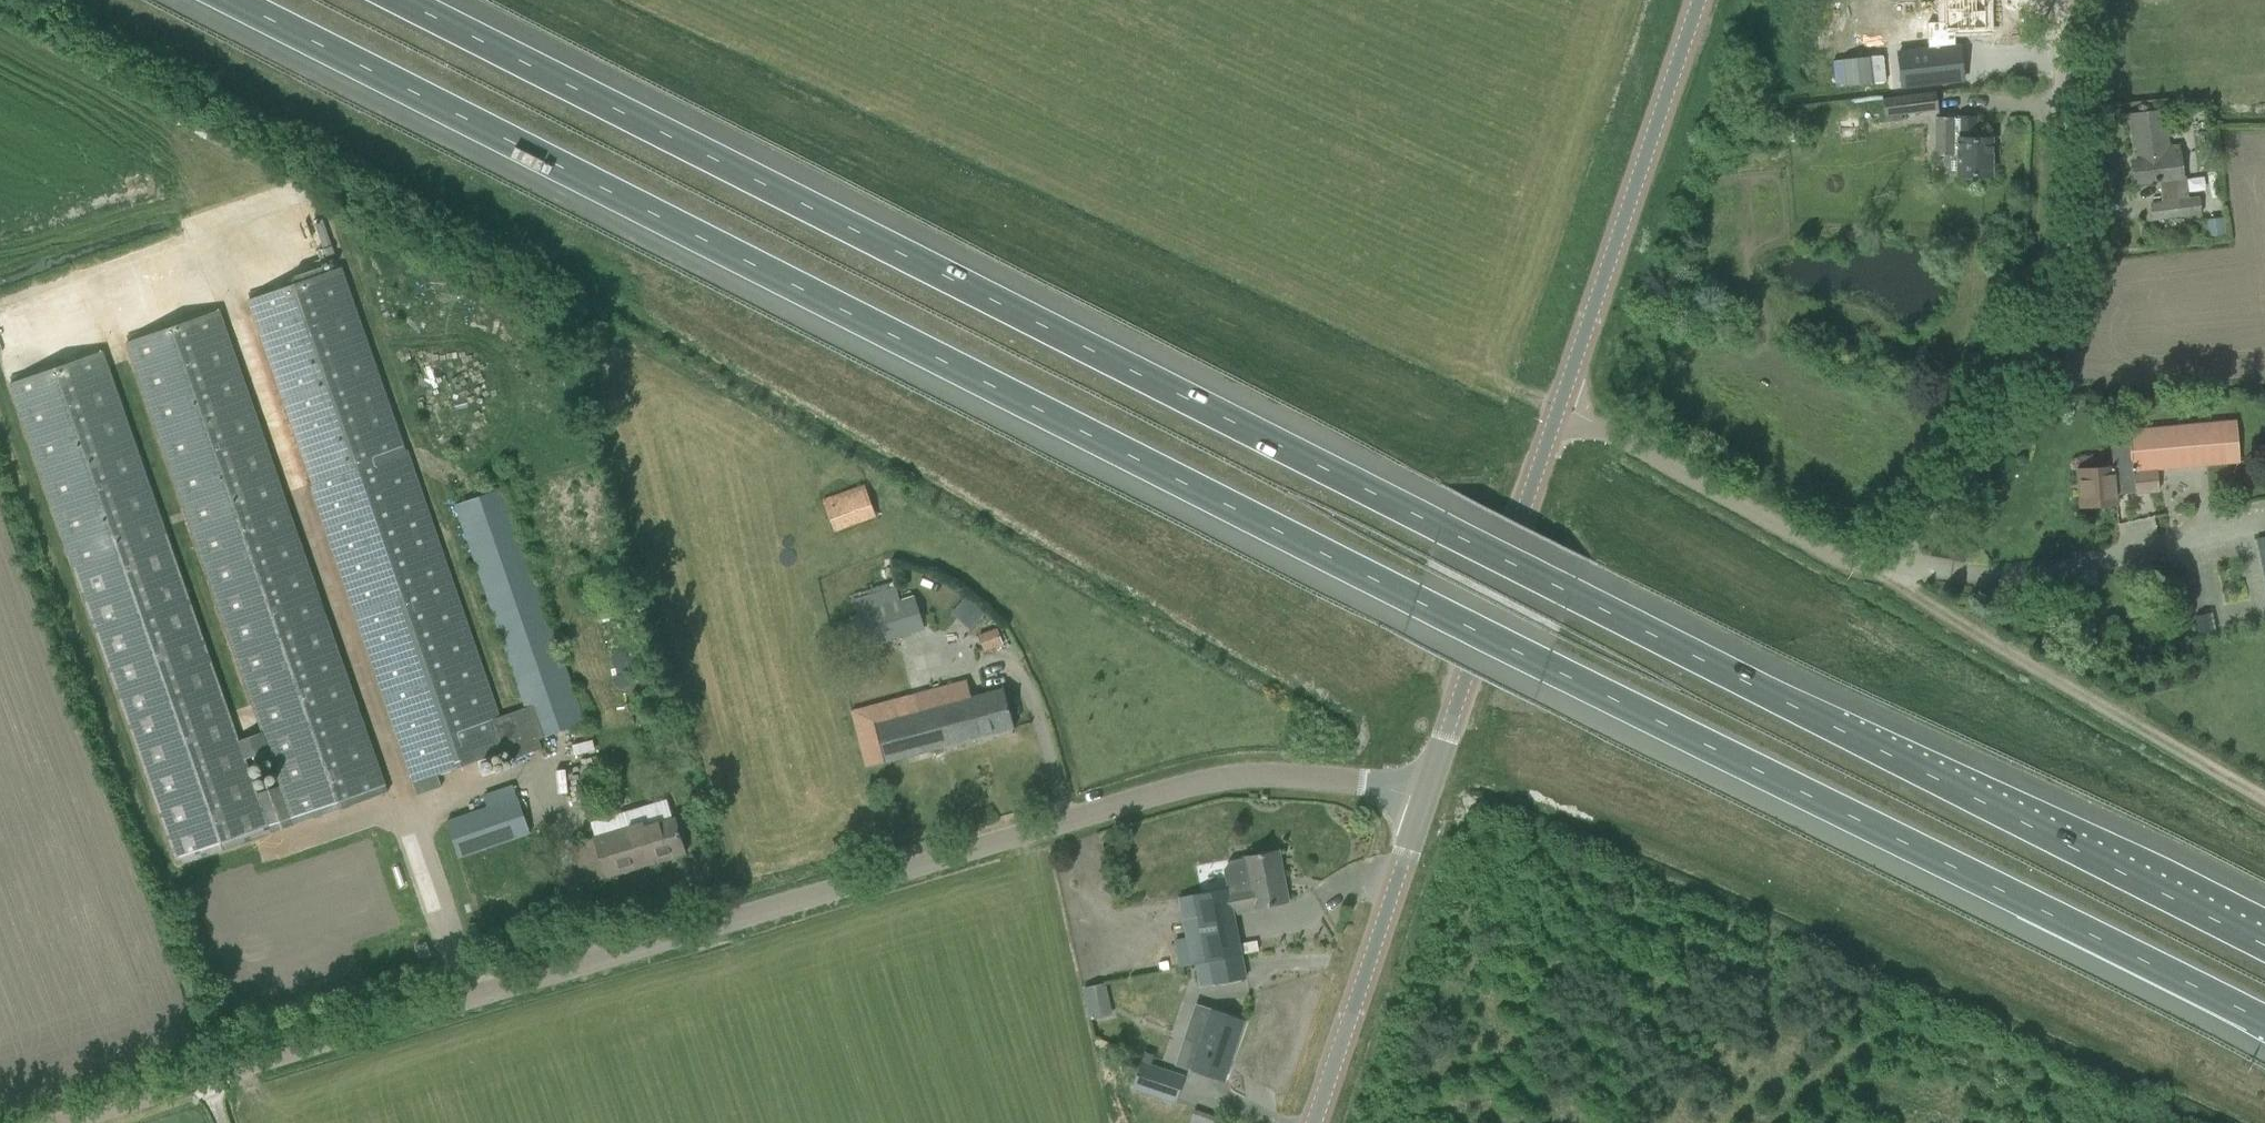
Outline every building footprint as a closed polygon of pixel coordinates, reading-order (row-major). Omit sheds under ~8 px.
[(1894,54),(1898,87),(1960,79),(1956,46),(1952,46),(1952,31),(1984,32),(1984,0),(1944,0),(1944,23),(1926,22),(1925,50),(1894,54)] [(1882,97),(1885,124),(1902,122),(1902,114),(1938,110),(1936,91),(1882,97)] [(2152,114),(2130,117),(2134,148),(2139,147),(2141,161),(2136,162),(2136,164),(2134,165),(2135,179),(2138,179),(2138,181),(2156,179),(2156,181),(2160,181),(2163,202),(2152,204),(2154,219),(2176,217),(2199,214),(2198,198),(2189,199),(2180,201),(2177,177),(2182,176),(2178,145),(2170,146),(2166,112),(2152,114)] [(1957,155),(1956,175),(1968,175),(1990,175),(1991,138),(1976,138),(1976,118),(1962,118),(1936,116),(1935,154),(1957,155)] [(2223,217),(2205,220),(2207,236),(2225,234),(2223,217)] [(248,299),(415,782),(437,774),(508,750),(511,759),(518,757),(504,716),(498,718),(341,266),(248,299)] [(179,865),(387,792),(221,309),(129,341),(280,786),(257,794),(106,353),(11,386),(179,865)] [(2077,469),(2080,508),(2102,506),(2119,504),(2118,493),(2131,492),(2131,469),(2236,460),(2234,422),(2132,431),(2110,433),(2113,466),(2077,469)] [(876,519),(864,485),(822,500),(835,534),(876,519)] [(504,716),(518,757),(543,748),(539,739),(584,723),(577,702),(502,488),(456,504),(527,707),(504,716)] [(872,594),(853,599),(867,650),(925,630),(914,596),(899,601),(896,587),(872,594)] [(973,604),(961,619),(971,628),(983,613),(973,604)] [(2212,613),(2194,617),(2198,633),(2215,630),(2212,613)] [(996,628),(976,635),(982,650),(1002,643),(996,628)] [(968,681),(853,712),(867,766),(1014,727),(1004,688),(972,697),(968,681)] [(617,755),(599,760),(603,773),(621,767),(617,755)] [(437,774),(415,782),(418,791),(440,783),(437,774)] [(447,822),(459,857),(530,833),(514,785),(483,796),(488,808),(447,822)] [(573,844),(578,862),(585,883),(686,853),(676,820),(657,826),(655,819),(573,844)] [(1179,897),(1192,962),(1242,954),(1232,904),(1253,899),(1255,909),(1288,902),(1278,850),(1244,856),(1245,859),(1230,862),(1225,870),(1228,888),(1179,897)] [(1242,954),(1208,959),(1212,983),(1246,976),(1242,954)] [(1104,985),(1081,990),(1084,1001),(1107,996),(1104,985)] [(1190,1069),(1202,1073),(1223,1080),(1243,1020),(1222,1013),(1208,1009),(1190,1069)] [(1135,1089),(1176,1103),(1185,1077),(1144,1063),(1135,1089)]
